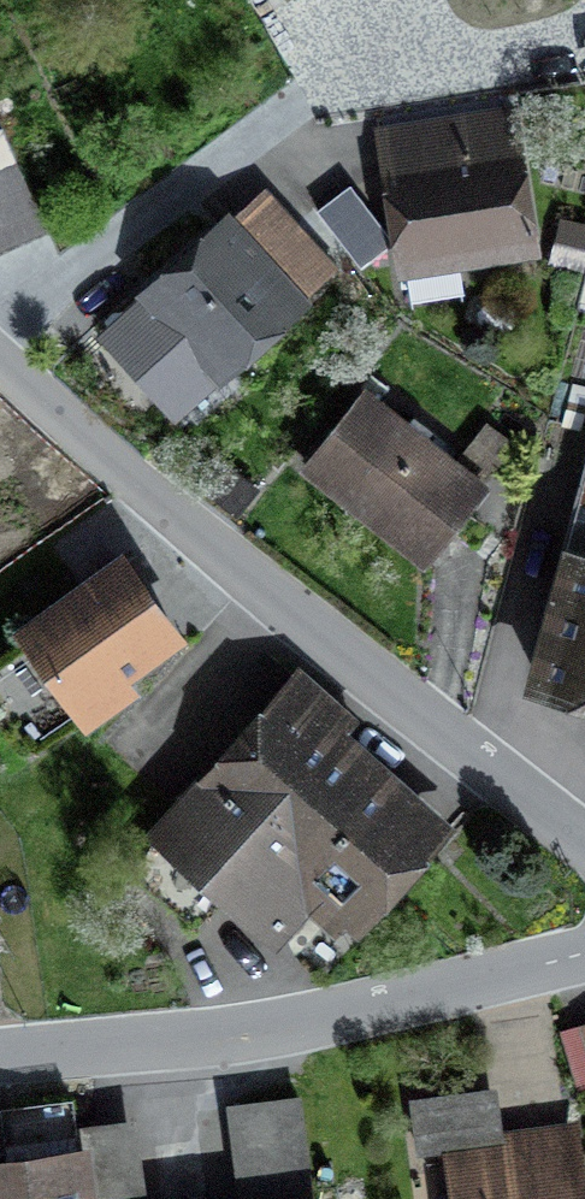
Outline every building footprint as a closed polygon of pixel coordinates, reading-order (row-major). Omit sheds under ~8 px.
[(527,121),(379,142),(399,278),(547,257),(527,121)] [(45,233),(17,165),(0,172),(0,252),(45,233)] [(265,194),(150,305),(237,394),(351,283),(265,194)] [(501,492),(376,396),(309,484),(434,580),(501,492)] [(540,696),(584,707),(584,512),(540,696)] [(135,558),(23,639),(91,731),(202,650),(135,558)] [(294,688),(156,846),(284,957),(314,922),(353,956),(461,833),(294,688)] [(477,1106),(403,1116),(410,1164),(437,1161),(442,1198),(573,1198),(564,1134),(483,1145),(477,1106)] [(68,1119),(0,1127),(0,1198),(78,1198),(68,1119)]
